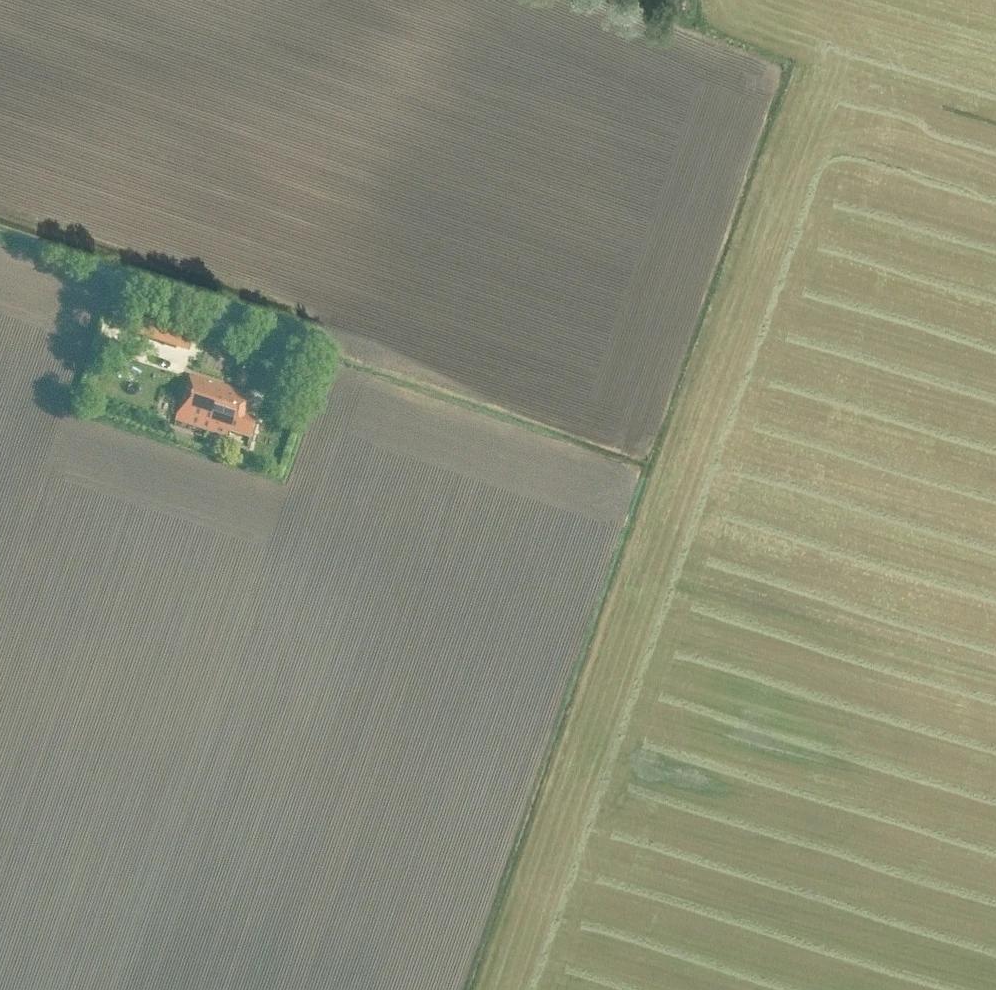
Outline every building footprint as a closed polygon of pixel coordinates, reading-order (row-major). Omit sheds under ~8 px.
[(198,353),(203,331),(161,322),(156,345),(198,353)] [(248,380),(238,377),(235,389),(245,392),(248,380)] [(191,379),(175,425),(225,441),(227,435),(250,442),(256,426),(246,422),(252,403),(233,397),(234,393),(191,379)]
